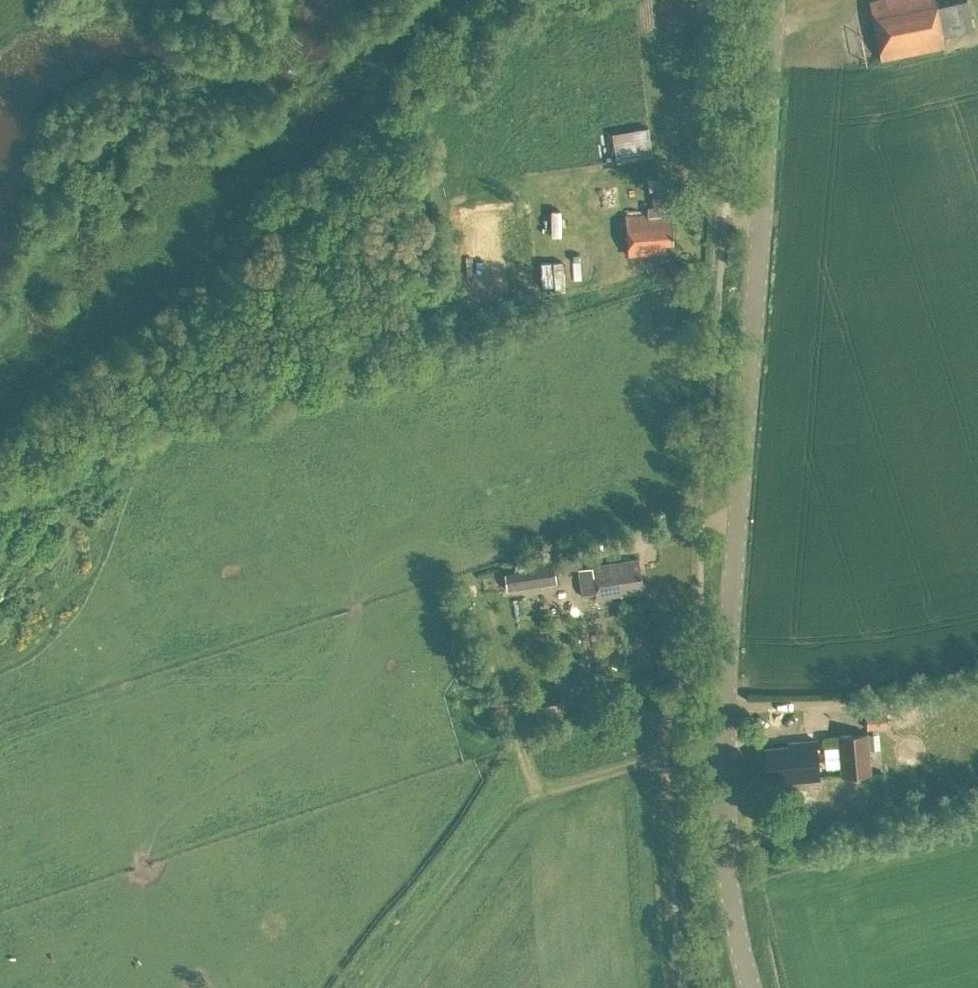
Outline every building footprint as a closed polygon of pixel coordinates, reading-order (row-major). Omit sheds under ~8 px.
[(937,5),(936,0),(870,0),(881,57),(945,44),(943,35),(972,28),(971,20),(977,18),(977,16),(975,0),(960,0),(937,5)] [(609,130),(610,159),(648,157),(646,128),(609,130)] [(653,208),(648,208),(649,214),(626,216),(629,256),(667,253),(666,243),(674,243),(672,216),(661,217),(660,210),(663,208),(662,198),(653,198),(653,208)] [(548,210),(548,235),(559,235),(559,210),(548,210)] [(588,247),(564,249),(566,281),(590,280),(588,247)] [(538,262),(539,285),(551,284),(551,290),(565,289),(563,260),(538,262)] [(639,559),(579,567),(583,594),(595,592),(595,598),(643,591),(639,559)] [(553,560),(523,565),(524,571),(504,574),(506,590),(556,581),(553,560)] [(870,773),(867,732),(837,734),(840,775),(870,773)] [(816,740),(794,741),(794,745),(766,748),(769,777),(785,776),(785,780),(819,777),(816,740)]
